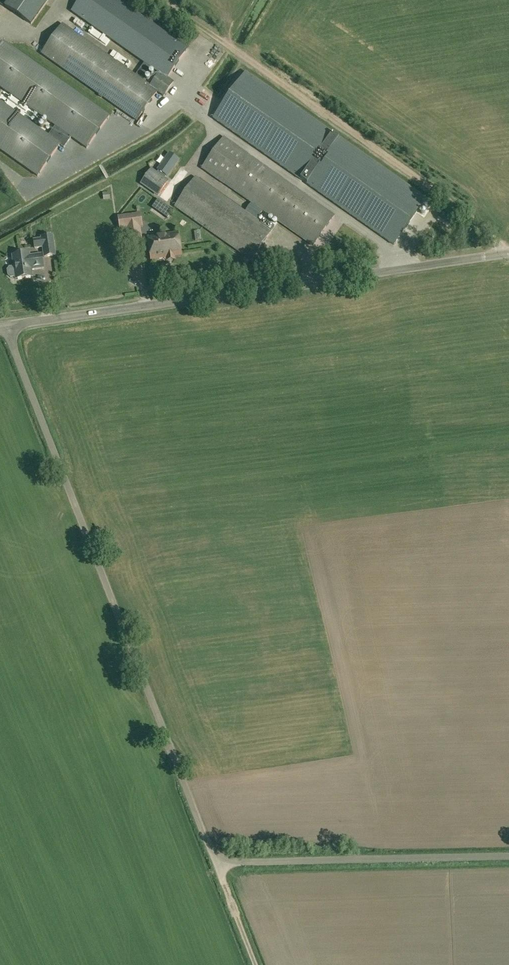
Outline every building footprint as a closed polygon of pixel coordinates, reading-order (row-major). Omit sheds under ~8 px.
[(48,0),(9,0),(5,6),(31,25),(48,0)] [(137,121),(158,92),(164,97),(174,83),(167,78),(188,49),(117,0),(81,0),(72,12),(145,63),(136,76),(63,25),(42,55),(137,121)] [(0,44),(0,87),(54,126),(71,137),(86,148),(109,116),(3,40),(0,44)] [(246,73),(214,119),(394,245),(426,199),(246,73)] [(0,101),(0,150),(37,177),(59,145),(47,136),(48,135),(0,101)] [(54,126),(48,135),(47,136),(59,145),(63,147),(71,137),(54,126)] [(202,168),(214,176),(217,170),(229,178),(246,154),(224,138),(202,168)] [(334,216),(246,154),(229,178),(225,184),(313,247),(334,216)] [(167,181),(150,169),(141,183),(158,195),(167,181)] [(252,261),(273,231),(195,177),(174,207),(252,261)] [(159,201),(155,207),(169,217),(173,211),(159,201)] [(140,227),(143,227),(141,214),(118,217),(120,230),(127,229),(129,241),(142,239),(140,227)] [(169,254),(181,253),(178,234),(149,238),(152,260),(169,257),(169,254)] [(42,239),(33,240),(35,248),(43,247),(44,257),(56,256),(53,235),(41,237),(42,239)] [(17,279),(33,277),(32,270),(44,268),(42,255),(30,257),(30,254),(14,256),(15,267),(10,268),(8,271),(9,276),(12,278),(17,277),(17,279)]
